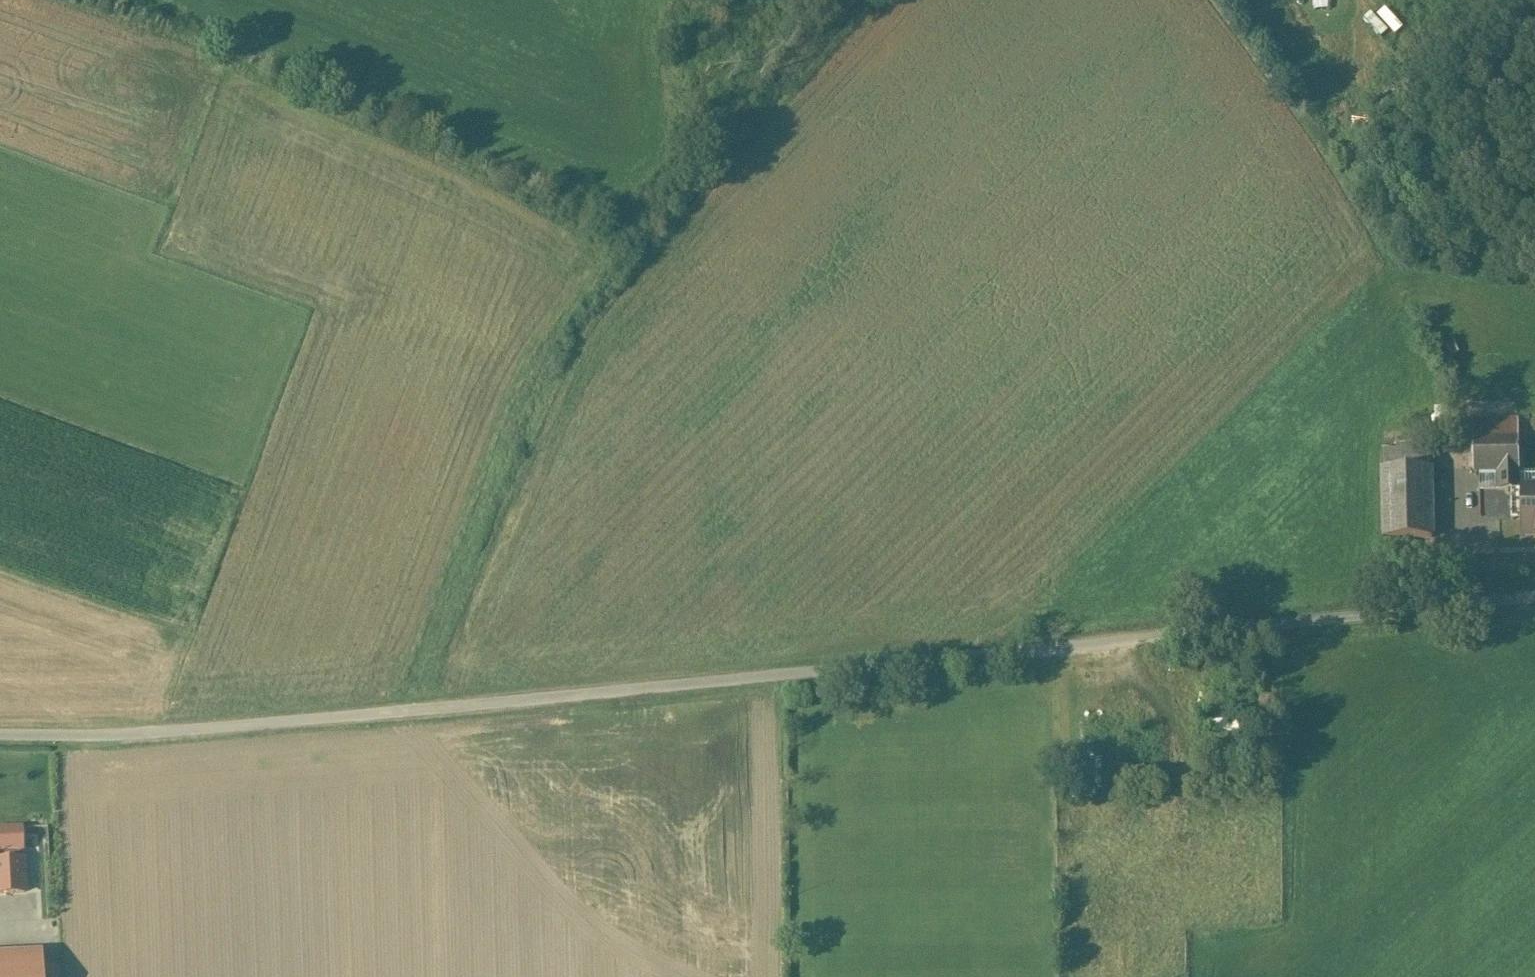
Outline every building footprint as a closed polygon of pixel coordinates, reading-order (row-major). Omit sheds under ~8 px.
[(1387,1),(1369,18),(1386,36),(1405,19),(1387,1)] [(1511,510),(1522,509),(1522,487),(1517,487),(1516,422),(1472,423),(1473,472),(1498,471),(1499,489),(1511,489),(1511,510)] [(1430,469),(1383,470),(1386,539),(1432,538),(1430,469)] [(1522,487),(1522,509),(1522,536),(1534,536),(1534,487),(1522,487)] [(1216,728),(1243,727),(1243,718),(1215,719),(1216,728)] [(5,853),(18,852),(22,852),(21,830),(0,831),(0,853),(5,853)] [(5,853),(6,862),(19,862),(18,852),(5,853)] [(22,862),(19,862),(6,862),(0,863),(0,895),(24,894),(22,862)] [(0,953),(0,976),(41,976),(40,969),(40,951),(0,953)] [(40,969),(41,976),(57,976),(56,968),(40,969)]
